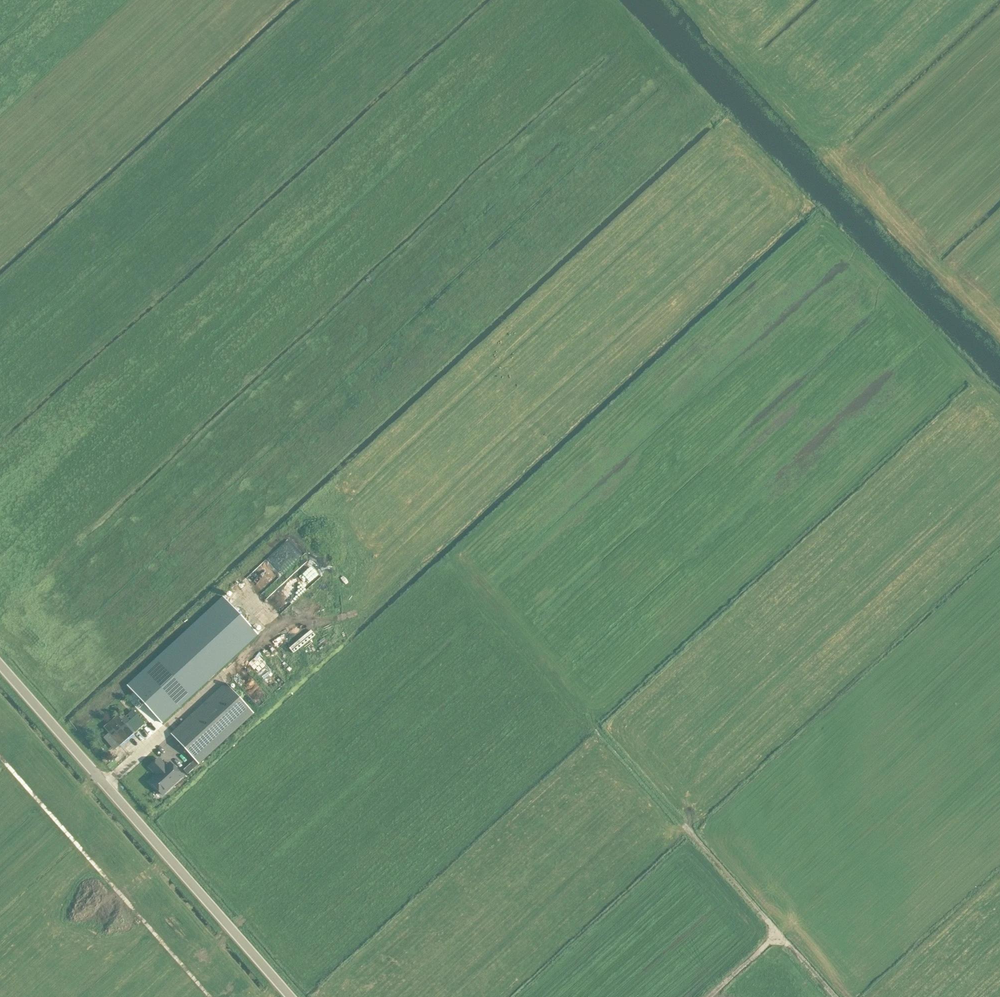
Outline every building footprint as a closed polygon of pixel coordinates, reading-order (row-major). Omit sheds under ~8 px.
[(257,633),(224,597),(128,686),(162,722),(257,633)] [(256,680),(248,688),(256,697),(265,690),(256,680)] [(226,683),(172,733),(200,763),(253,713),(226,683)] [(104,727),(120,745),(134,733),(118,715),(104,727)] [(182,775),(171,763),(165,768),(158,760),(149,768),(156,777),(149,783),(156,791),(158,789),(162,794),(182,775)]
